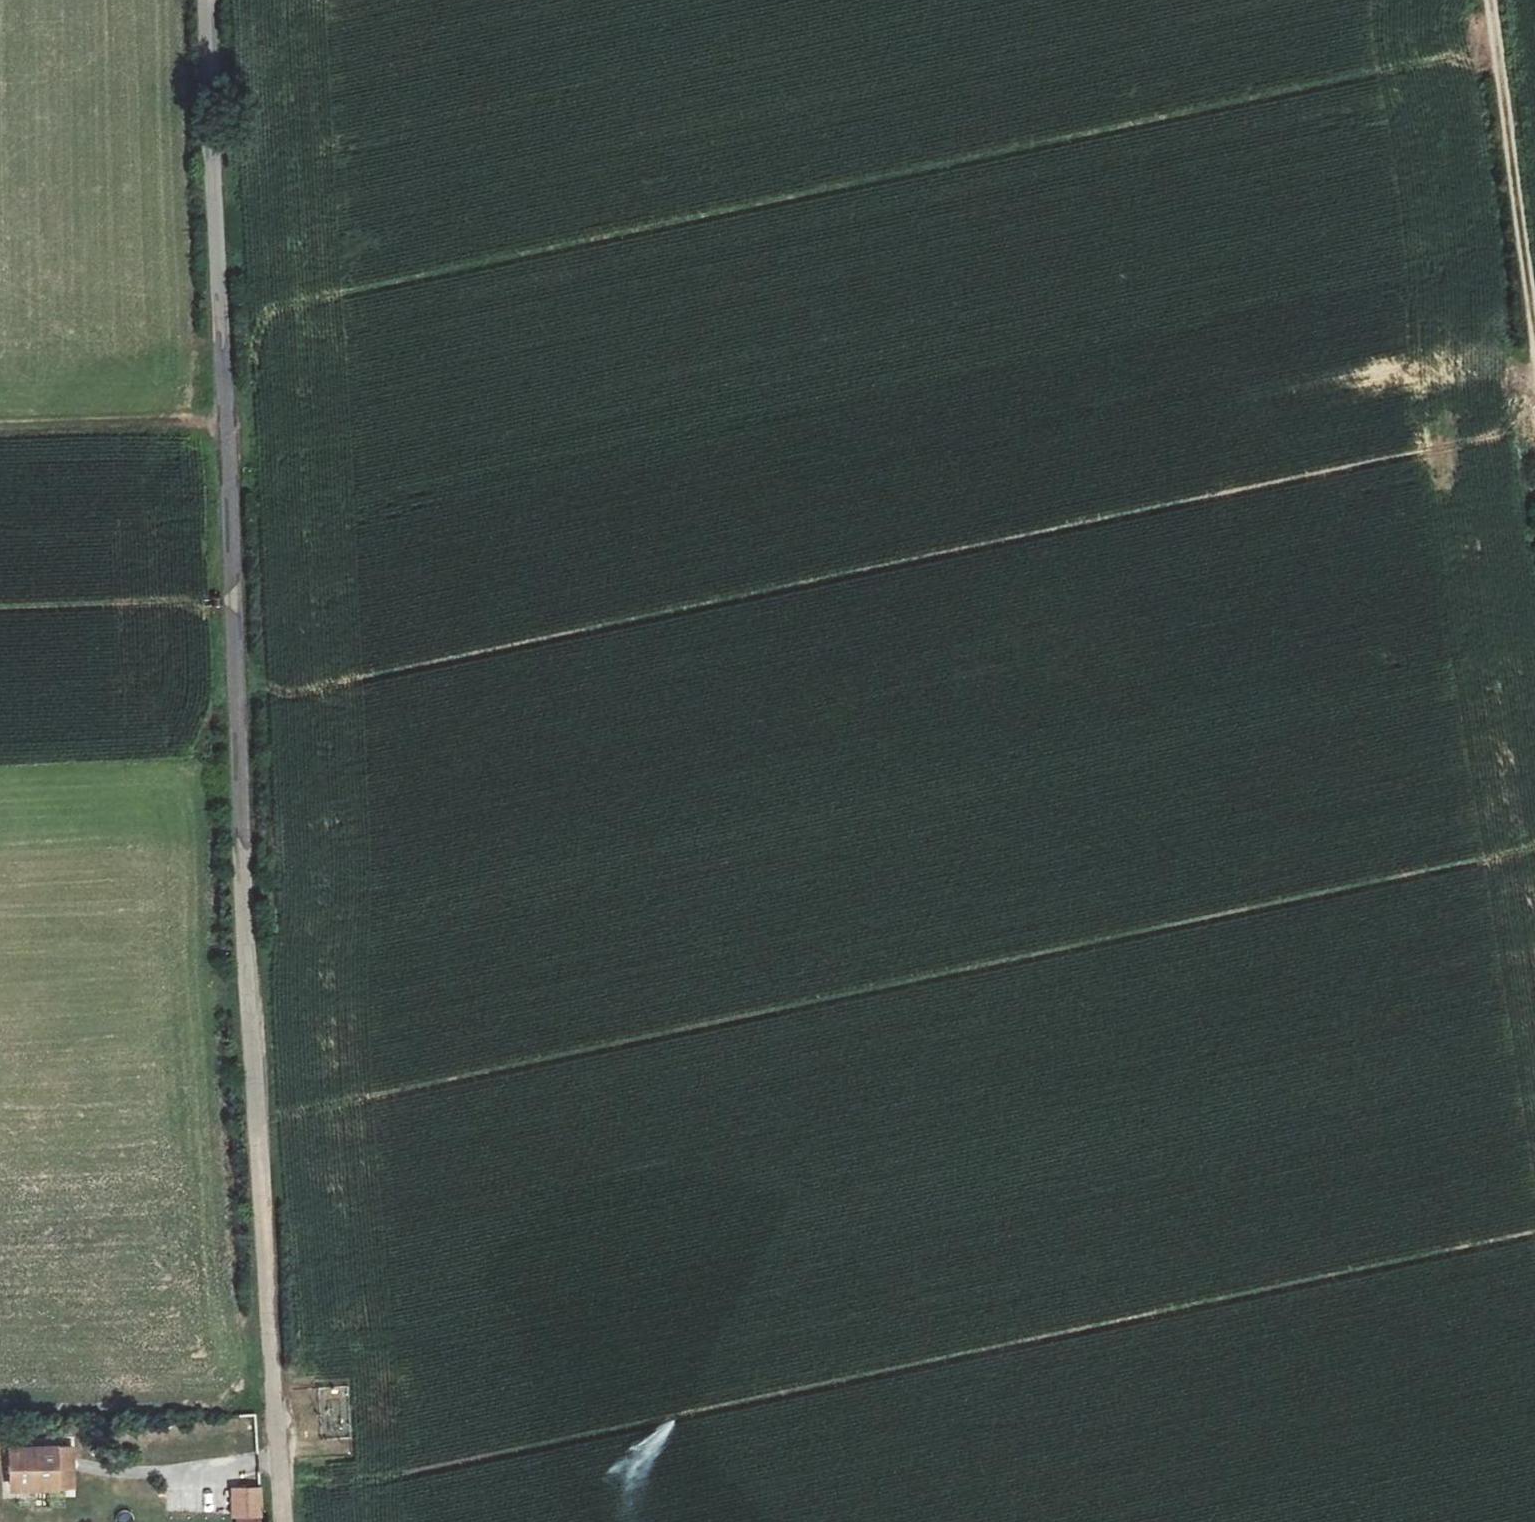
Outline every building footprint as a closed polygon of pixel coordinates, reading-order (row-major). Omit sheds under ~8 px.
[(68,1448),(7,1452),(8,1464),(2,1465),(3,1479),(9,1479),(10,1493),(70,1490),(68,1448)] [(258,1516),(257,1490),(231,1491),(232,1517),(258,1516)]
